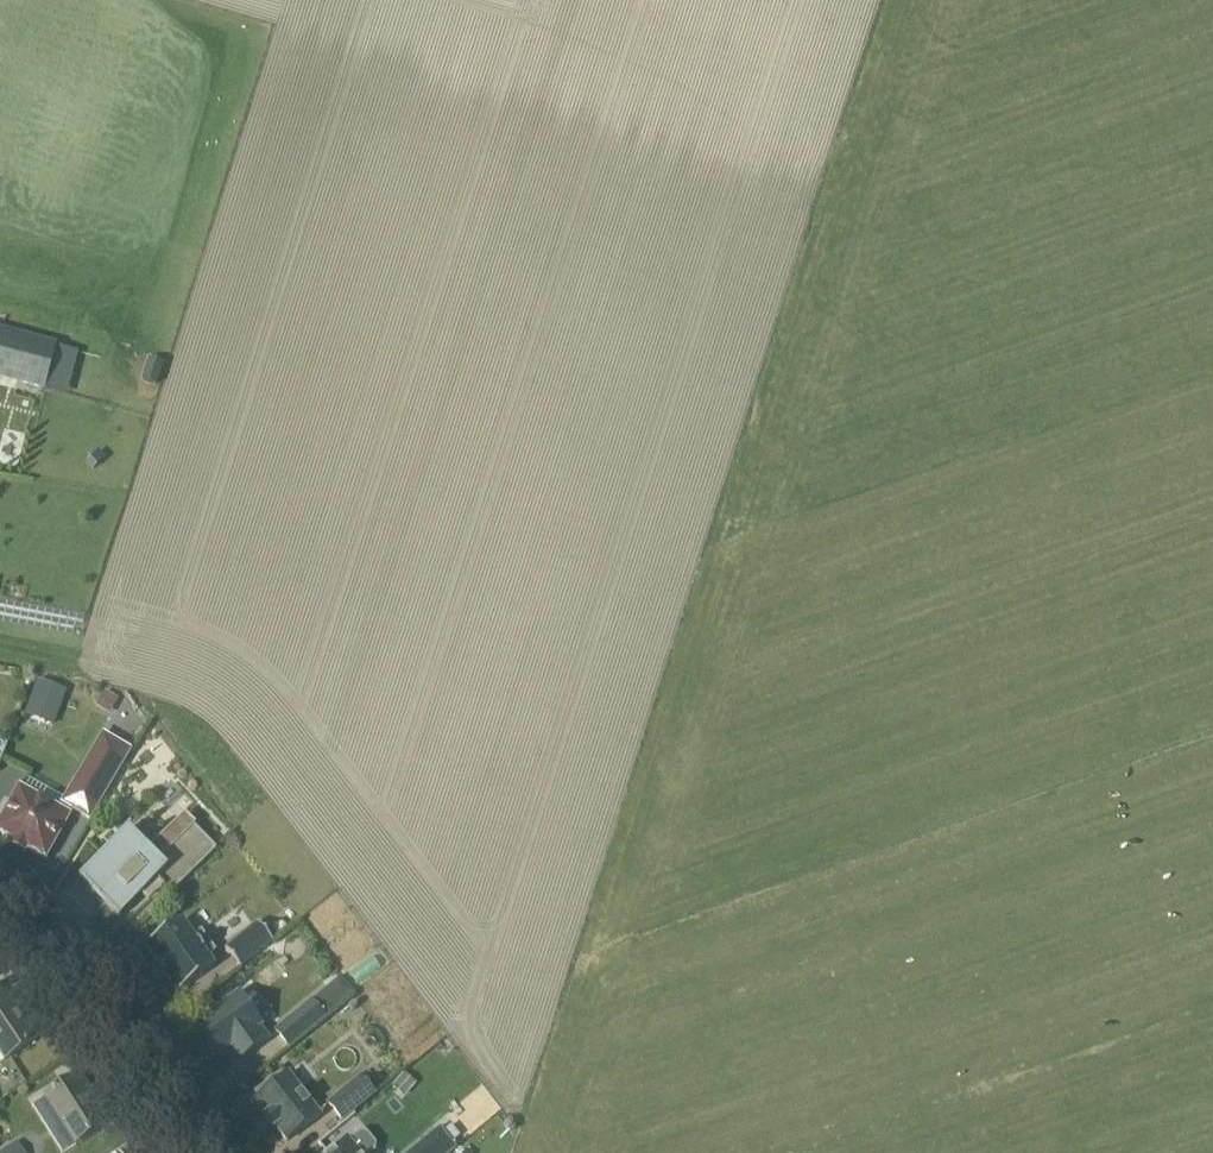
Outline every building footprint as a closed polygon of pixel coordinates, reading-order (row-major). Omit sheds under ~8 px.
[(17,382),(44,390),(55,346),(0,331),(0,363),(21,369),(17,382)] [(31,699),(60,710),(67,691),(38,680),(31,699)] [(130,751),(104,735),(80,776),(64,803),(69,807),(90,819),(130,751)] [(29,850),(46,859),(70,816),(36,797),(21,788),(26,779),(25,778),(9,806),(5,804),(0,814),(0,815),(3,817),(0,823),(0,834),(13,841),(10,846),(26,855),(29,850)] [(157,882),(164,889),(170,895),(217,850),(195,827),(183,837),(173,827),(148,851),(130,832),(131,830),(130,829),(101,857),(81,877),(79,878),(80,879),(91,890),(119,919),(142,897),(157,882)] [(182,921),(146,947),(159,966),(158,967),(164,976),(165,975),(179,994),(215,968),(208,957),(215,952),(201,932),(194,937),(182,921)] [(259,924),(226,951),(240,968),(273,941),(259,924)] [(340,1001),(352,991),(340,976),(327,987),(340,1001)] [(0,998),(0,1054),(5,1061),(38,1039),(18,1009),(22,1006),(12,991),(0,998)] [(239,995),(199,1024),(212,1043),(219,1053),(221,1055),(222,1054),(227,1051),(236,1064),(268,1041),(259,1028),(261,1026),(239,995)] [(326,1018),(320,1010),(311,1000),(273,1031),(288,1049),(326,1018)] [(404,1096),(416,1084),(405,1074),(393,1087),(404,1096)] [(45,1098),(76,1145),(109,1124),(79,1076),(45,1098)] [(342,1123),(376,1095),(361,1076),(326,1104),(342,1123)] [(320,1117),(291,1079),(273,1090),(270,1085),(256,1094),(259,1099),(255,1101),(267,1116),(265,1117),(274,1129),(275,1128),(287,1143),(320,1117)] [(456,1149),(439,1128),(409,1152),(452,1152),(456,1149)] [(347,1140),(331,1152),(357,1152),(347,1140)] [(17,1142),(0,1152),(24,1152),(17,1142)]
